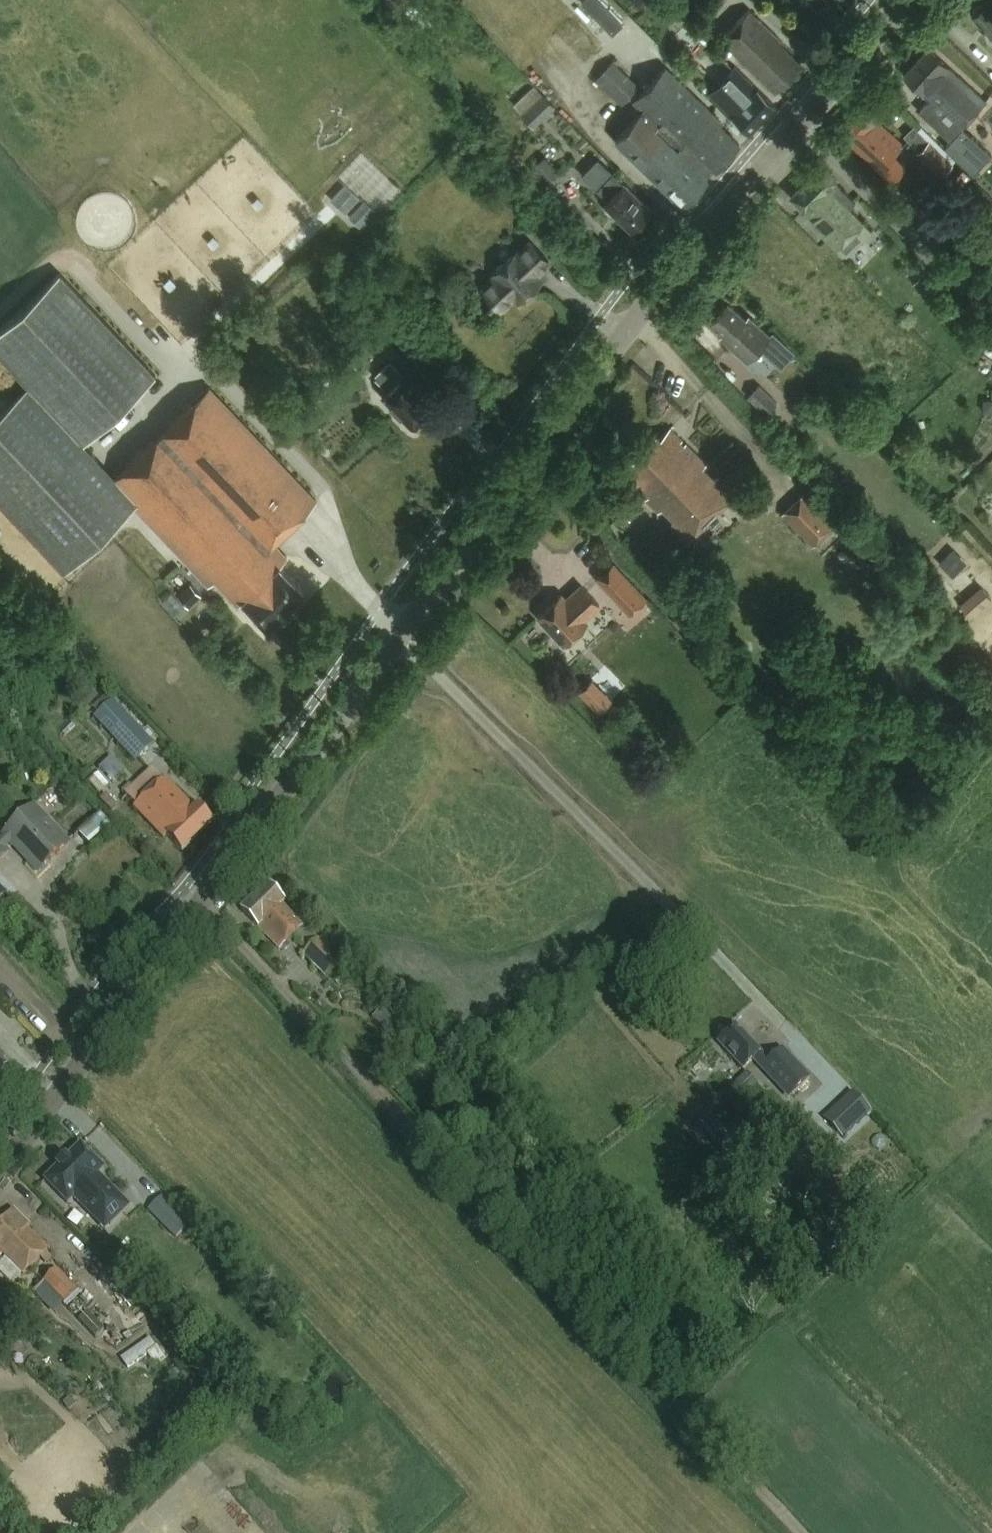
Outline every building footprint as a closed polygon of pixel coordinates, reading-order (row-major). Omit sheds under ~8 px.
[(581,1),(612,33),(622,23),(600,0),(582,0),(581,1)] [(982,5),(980,5),(978,5),(977,6),(976,7),(974,8),(973,10),(973,11),(972,13),(971,15),(986,31),(984,33),(985,34),(985,35),(986,37),(987,38),(988,40),(989,41),(990,42),(991,43),(991,12),(984,3),(982,5)] [(774,90),(800,63),(780,44),(782,42),(749,9),(720,39),(774,90)] [(581,11),(561,30),(589,59),(609,39),(581,11)] [(961,127),(986,100),(928,48),(929,48),(928,47),(903,76),(928,99),(917,111),(918,111),(949,140),(961,127)] [(638,86),(612,61),(595,80),(621,104),(638,86)] [(748,133),(774,104),(757,88),(734,66),(709,93),(731,116),(748,133)] [(715,170),(739,143),(719,124),(721,122),(665,67),(635,98),(640,108),(641,109),(615,139),(628,152),(682,205),(707,178),(705,176),(713,168),(715,170)] [(865,97),(836,129),(891,181),(906,164),(894,154),(902,145),(876,120),(882,113),(865,97)] [(973,173),(991,154),(961,127),(949,140),(944,146),(973,173)] [(939,174),(950,162),(927,140),(916,152),(939,174)] [(544,156),(531,168),(545,184),(559,172),(544,156)] [(649,211),(651,209),(623,182),(622,183),(612,173),(613,171),(599,157),(579,177),(594,191),(596,189),(607,199),(602,203),(604,205),(605,209),(608,212),(613,213),(631,230),(632,228),(636,227),(639,224),(641,220),(643,217),(648,215),(649,211)] [(836,247),(862,221),(847,207),(854,201),(833,180),(835,178),(820,163),(806,177),(808,178),(791,195),(803,208),(800,210),(836,247)] [(365,225),(379,209),(343,178),(329,195),(365,225)] [(496,276),(481,289),(488,297),(486,299),(490,303),(492,302),(499,309),(514,295),(519,300),(540,281),(533,274),(549,260),(531,241),(516,255),(514,253),(493,272),(496,276)] [(27,386),(0,411),(0,503),(64,570),(134,505),(110,480),(114,476),(83,442),(156,375),(60,272),(0,328),(0,356),(27,386)] [(746,360),(769,335),(747,315),(744,317),(726,301),(719,309),(715,309),(711,314),(711,318),(709,321),(727,337),(724,340),(746,360)] [(420,416),(420,415),(422,413),(421,412),(431,402),(422,392),(423,392),(413,381),(412,382),(404,374),(390,360),(373,375),(387,389),(381,395),(410,424),(411,423),(413,423),(414,424),(415,424),(417,424),(418,423),(419,422),(420,421),(420,420),(421,419),(421,417),(420,416)] [(765,414),(776,402),(758,384),(747,396),(765,414)] [(110,480),(134,505),(208,584),(214,579),(237,602),(242,598),(267,624),(304,589),(279,563),(286,556),(274,540),(316,500),(209,386),(114,476),(110,480)] [(768,415),(799,447),(809,436),(778,405),(768,415)] [(686,540),(735,492),(685,443),(683,444),(680,441),(681,439),(669,427),(659,438),(655,433),(621,467),(649,495),(645,499),(686,540)] [(835,525),(804,493),(783,514),(813,546),(835,525)] [(629,519),(639,509),(630,500),(620,511),(629,519)] [(627,616),(646,599),(612,563),(594,580),(627,616)] [(187,605),(200,593),(191,583),(178,595),(187,605)] [(583,619),(599,604),(581,585),(565,599),(560,594),(537,616),(563,643),(586,622),(583,619)] [(991,599),(980,585),(959,603),(970,617),(991,599)] [(93,718),(135,763),(155,745),(112,700),(93,718)] [(115,754),(90,778),(104,794),(130,770),(115,754)] [(182,853),(212,824),(197,807),(194,810),(165,780),(162,783),(151,772),(126,796),(136,806),(133,809),(163,840),(166,837),(182,853)] [(7,854),(3,849),(10,843),(30,864),(27,867),(39,880),(52,868),(48,864),(69,845),(34,807),(3,836),(4,837),(0,841),(0,860),(7,854)] [(83,833),(94,846),(116,827),(105,813),(83,833)] [(290,940),(303,928),(303,927),(282,906),(285,903),(267,884),(240,911),(258,930),(259,929),(279,951),(290,940)] [(328,979),(343,964),(319,940),(304,954),(328,979)] [(736,1027),(718,1044),(743,1070),(753,1061),(763,1071),(766,1068),(792,1097),(810,1080),(782,1051),(769,1063),(760,1054),(761,1054),(736,1027)] [(747,1074),(734,1086),(745,1097),(757,1085),(747,1074)] [(829,1125),(842,1139),(870,1113),(865,1108),(852,1094),(842,1103),(824,1120),(829,1125)] [(720,1132),(709,1117),(708,1116),(698,1124),(699,1125),(710,1140),(720,1132)] [(73,1200),(104,1233),(130,1208),(99,1176),(105,1170),(81,1145),(43,1181),(67,1206),(73,1200)] [(174,1238),(190,1224),(162,1197),(148,1211),(174,1238)] [(49,1251),(27,1230),(29,1228),(13,1212),(0,1225),(0,1258),(2,1256),(23,1276),(49,1251)] [(62,1306),(70,1299),(76,1293),(55,1271),(41,1284),(62,1306)]
